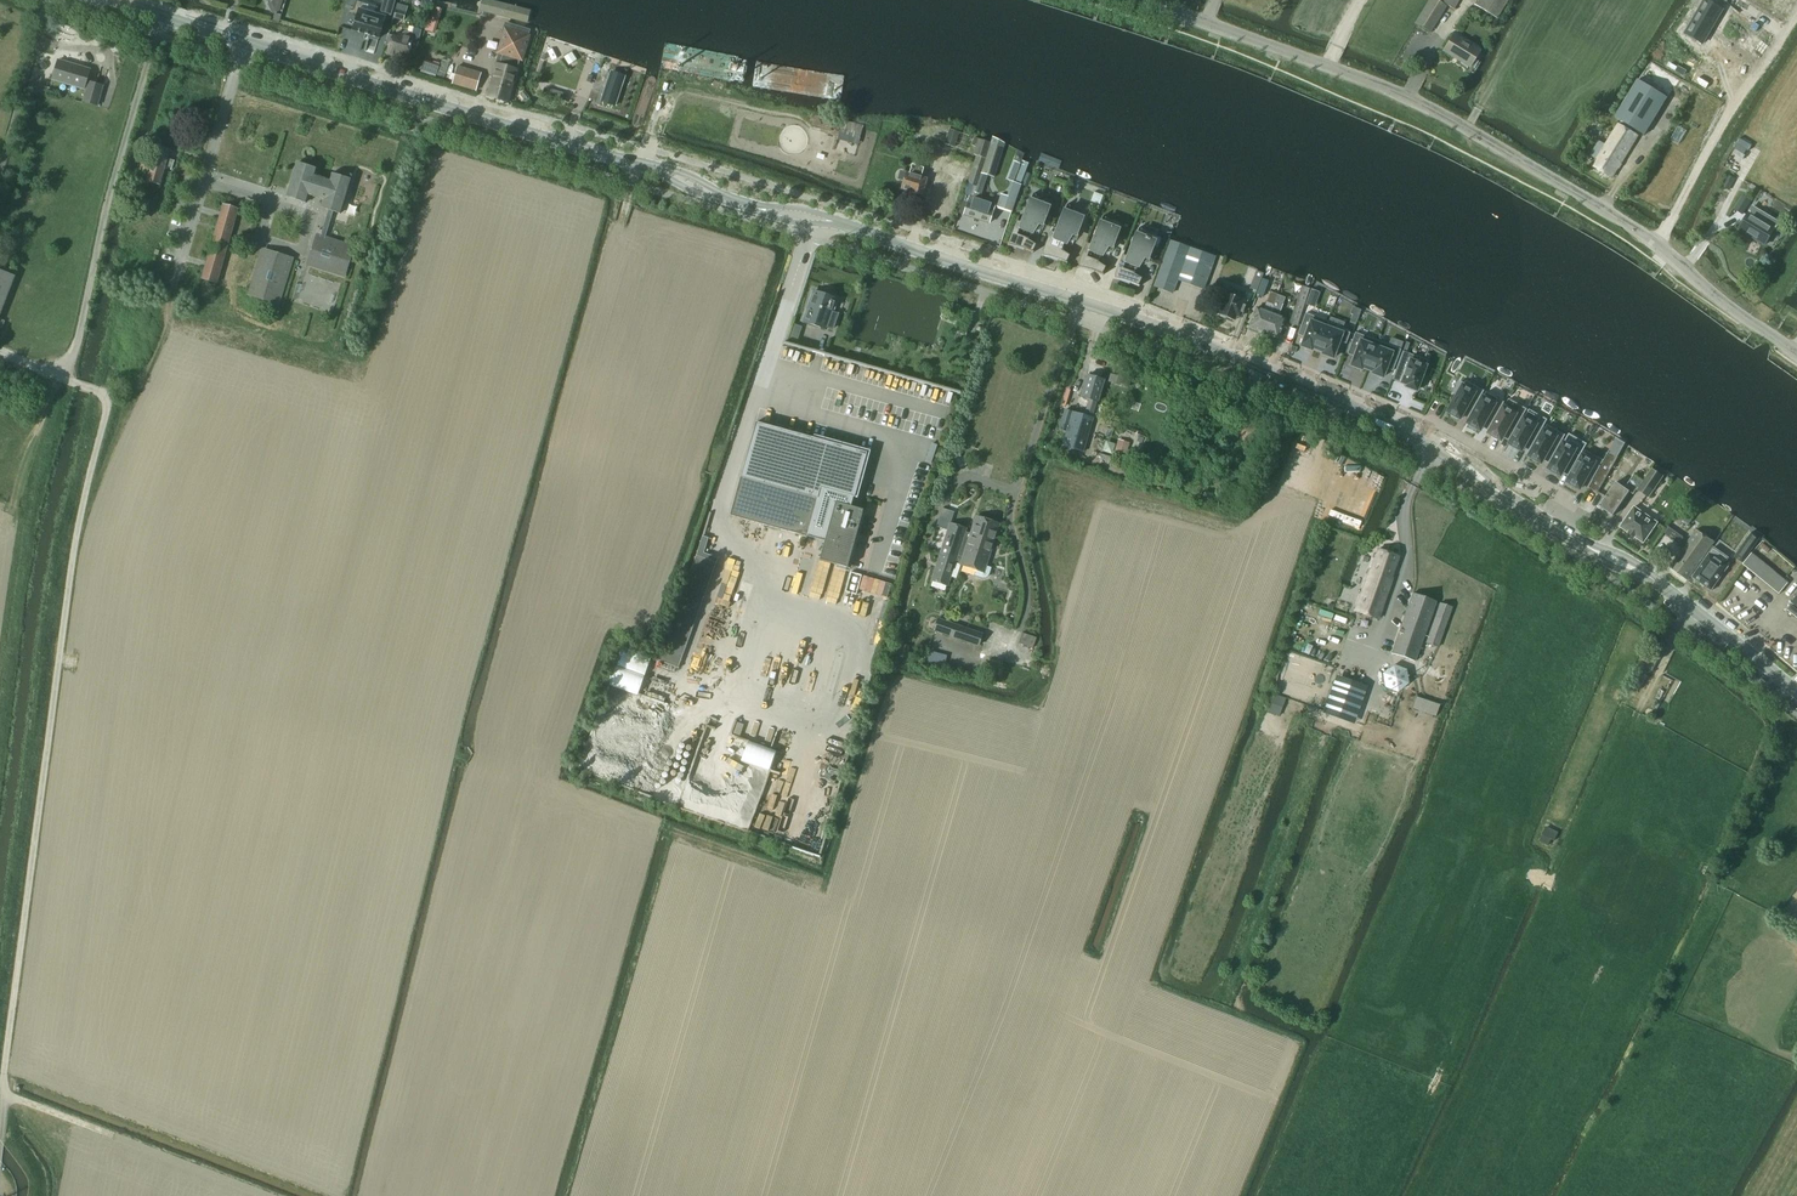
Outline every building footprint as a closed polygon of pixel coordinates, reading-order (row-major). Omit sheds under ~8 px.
[(268,5),(273,14),(280,10),(283,0),(276,0),(275,1),(268,5)] [(381,12),(391,15),(395,0),(384,0),(381,12)] [(421,5),(421,7),(428,8),(428,6),(431,7),(432,1),(430,1),(430,0),(428,0),(423,0),(422,0),(421,3),(421,5)] [(530,26),(534,10),(495,0),(480,0),(477,13),(530,26)] [(1416,23),(1430,32),(1446,7),(1434,0),(1430,0),(1416,23)] [(1453,9),(1459,0),(1438,0),(1453,9)] [(1474,5),(1496,18),(1508,0),(1480,0),(1478,4),(1476,3),(1474,5)] [(1686,32),(1704,43),(1724,9),(1709,0),(1706,0),(1686,32)] [(356,3),(353,14),(357,16),(353,31),(365,35),(369,36),(365,51),(365,52),(370,36),(378,38),(373,54),(374,54),(378,39),(379,39),(385,17),(378,15),(376,8),(356,3)] [(396,10),(394,17),(403,20),(406,13),(407,7),(398,4),(396,10)] [(430,19),(426,31),(432,32),(435,21),(430,19)] [(388,37),(385,46),(389,47),(387,53),(396,56),(397,53),(408,56),(410,49),(416,51),(423,28),(416,26),(413,27),(412,33),(405,31),(403,33),(402,35),(401,35),(400,38),(392,35),(392,38),(388,37)] [(516,34),(506,31),(499,53),(503,54),(499,64),(496,63),(486,97),(508,103),(518,70),(517,70),(520,59),(521,59),(529,32),(517,29),(516,34)] [(1443,51),(1469,67),(1480,51),(1454,35),(1443,51)] [(1600,141),(1590,155),(1597,160),(1593,166),(1612,178),(1620,164),(1638,136),(1640,132),(1645,135),(1663,105),(1667,98),(1686,74),(1688,70),(1690,67),(1696,58),(1670,42),(1666,39),(1658,51),(1638,80),(1615,117),(1621,121),(1606,145),(1602,142),(1600,141)] [(571,53),(564,58),(569,66),(576,61),(571,53)] [(442,59),(437,75),(444,78),(450,62),(442,59)] [(58,60),(52,81),(84,90),(90,70),(58,60)] [(39,63),(38,66),(38,69),(41,70),(44,70),(46,67),(45,64),(42,62),(39,63)] [(481,74),(457,67),(452,84),(476,91),(481,74)] [(609,78),(601,101),(615,106),(623,82),(609,78)] [(83,101),(97,106),(103,86),(89,82),(83,101)] [(548,88),(545,97),(556,100),(557,98),(565,100),(567,93),(548,88)] [(959,133),(949,130),(945,144),(954,147),(959,133)] [(983,172),(988,174),(994,176),(1004,143),(994,137),(983,172)] [(978,140),(974,138),(971,146),(975,147),(973,155),(976,156),(973,164),(967,184),(977,187),(979,180),(991,143),(978,139),(978,140)] [(144,158),(140,170),(149,172),(147,182),(159,185),(165,166),(172,168),(171,169),(172,169),(175,161),(174,161),(167,159),(170,150),(157,146),(153,161),(144,158)] [(1018,163),(1011,181),(1012,181),(1014,182),(1021,184),(1029,163),(1022,161),(1021,164),(1018,163)] [(314,248),(313,247),(311,253),(312,254),(309,265),(344,276),(347,264),(347,263),(348,259),(349,259),(353,247),(324,238),(333,211),(340,214),(351,180),(347,178),(347,176),(346,174),(344,172),(342,171),(340,172),(338,173),(336,175),(332,174),(330,181),(314,176),(316,169),(297,163),(287,197),(305,203),(308,194),(324,199),(322,208),(329,210),(320,237),(318,236),(314,248)] [(914,196),(918,197),(922,196),(927,179),(920,177),(923,169),(912,166),(910,174),(906,173),(900,171),(898,179),(904,181),(901,189),(912,192),(911,193),(914,196)] [(1726,179),(1722,186),(1729,189),(1732,183),(1726,179)] [(1001,194),(997,206),(1012,211),(1018,191),(1010,188),(1007,196),(1001,194)] [(1019,217),(1018,216),(1009,240),(1008,245),(1007,244),(1007,245),(1018,247),(1027,250),(1033,253),(1033,252),(1032,252),(1036,245),(1028,240),(1038,224),(1042,225),(1049,207),(1031,200),(1033,194),(1032,194),(1021,222),(1017,221),(1019,217)] [(981,197),(980,200),(970,196),(963,215),(989,223),(995,205),(985,201),(985,199),(981,197)] [(1735,209),(1742,214),(1751,200),(1743,196),(1735,209)] [(223,204),(202,279),(216,283),(238,209),(223,204)] [(1052,258),(1061,261),(1067,264),(1067,263),(1066,262),(1069,255),(1062,251),(1072,234),(1076,236),(1083,218),(1064,211),(1067,205),(1066,205),(1055,233),(1051,232),(1053,227),(1052,227),(1043,251),(1042,255),(1041,255),(1041,256),(1052,258)] [(1749,213),(1739,229),(1765,245),(1775,229),(1779,223),(1753,207),(1749,213)] [(1103,217),(1102,217),(1091,245),(1087,243),(1089,239),(1088,239),(1079,262),(1078,267),(1077,267),(1077,268),(1088,270),(1097,273),(1103,275),(1103,274),(1102,274),(1105,267),(1098,262),(1108,246),(1112,247),(1119,229),(1100,222),(1103,217)] [(1113,278),(1113,279),(1115,280),(1124,281),(1133,284),(1139,287),(1139,286),(1138,286),(1141,279),(1134,274),(1144,258),(1148,259),(1153,247),(1157,249),(1161,239),(1151,235),(1150,239),(1148,239),(1148,238),(1146,235),(1144,233),(1141,231),(1138,229),(1139,228),(1138,228),(1127,256),(1123,255),(1125,251),(1124,250),(1122,255),(1115,274),(1114,279),(1113,278)] [(1154,286),(1172,293),(1177,280),(1203,290),(1215,258),(1171,241),(1154,286)] [(250,294),(278,303),(292,260),(280,256),(281,255),(275,253),(274,254),(263,251),(250,294)] [(0,270),(0,315),(15,276),(0,270)] [(1249,289),(1256,292),(1260,282),(1263,274),(1256,271),(1249,289)] [(1262,279),(1257,294),(1263,296),(1268,281),(1262,279)] [(1302,286),(1290,324),(1296,326),(1309,289),(1302,286)] [(1236,297),(1226,293),(1225,295),(1223,294),(1221,300),(1223,300),(1218,314),(1219,315),(1220,317),(1224,318),(1226,318),(1234,321),(1236,316),(1240,317),(1246,301),(1244,300),(1246,293),(1238,290),(1236,297)] [(814,292),(803,322),(804,322),(826,330),(826,328),(831,330),(837,313),(836,313),(834,312),(832,312),(836,299),(814,292)] [(1249,327),(1263,332),(1278,295),(1270,292),(1263,310),(1256,308),(1249,327)] [(1278,295),(1263,332),(1277,338),(1285,319),(1278,316),(1285,298),(1278,295)] [(1305,313),(1299,332),(1305,334),(1303,337),(1304,338),(1301,347),(1311,350),(1312,348),(1317,350),(1328,322),(1305,313)] [(1328,322),(1317,350),(1323,352),(1322,355),(1332,358),(1336,349),(1337,349),(1337,348),(1340,342),(1341,342),(1346,344),(1350,333),(1328,325),(1329,322),(1328,322)] [(794,325),(789,339),(796,341),(801,327),(794,325)] [(1355,333),(1348,351),(1354,353),(1353,356),(1353,357),(1354,357),(1350,366),(1361,370),(1362,368),(1367,370),(1378,341),(1377,341),(1355,333)] [(1378,341),(1367,370),(1373,372),(1372,374),(1382,378),(1386,369),(1388,366),(1394,368),(1396,362),(1401,350),(1378,341)] [(1403,351),(1394,375),(1403,379),(1401,383),(1407,385),(1406,387),(1416,391),(1418,386),(1423,387),(1427,377),(1422,375),(1428,360),(1403,351)] [(1065,410),(1059,430),(1066,432),(1062,446),(1083,452),(1093,418),(1091,418),(1096,402),(1098,402),(1104,380),(1087,375),(1081,397),(1089,400),(1084,416),(1065,410)] [(1458,396),(1449,412),(1453,414),(1452,416),(1451,416),(1458,420),(1458,419),(1459,418),(1461,419),(1464,413),(1470,417),(1485,391),(1467,381),(1465,384),(1461,381),(1454,393),(1456,395),(1458,396)] [(1485,395),(1469,423),(1471,424),(1470,426),(1469,427),(1476,431),(1476,430),(1478,428),(1481,430),(1486,421),(1492,425),(1505,402),(1487,392),(1485,395)] [(1509,399),(1490,433),(1502,440),(1507,431),(1513,435),(1527,409),(1509,399)] [(1530,409),(1510,444),(1522,451),(1527,442),(1533,445),(1548,420),(1530,409)] [(756,423),(730,516),(807,537),(824,542),(822,552),(820,557),(819,560),(836,565),(847,568),(856,536),(856,534),(857,530),(858,529),(863,510),(850,507),(851,505),(852,505),(853,505),(854,504),(854,503),(855,503),(855,502),(855,501),(854,501),(854,500),(853,499),(852,499),(853,498),(854,498),(867,453),(814,438),(813,438),(756,423)] [(1548,425),(1530,456),(1542,463),(1547,454),(1553,457),(1566,435),(1548,425)] [(1118,441),(1115,453),(1125,455),(1128,444),(1118,441)] [(1549,469),(1551,470),(1550,472),(1557,476),(1558,474),(1561,475),(1566,467),(1572,470),(1580,456),(1574,453),(1576,450),(1564,443),(1549,469)] [(1604,460),(1586,450),(1569,482),(1570,483),(1569,485),(1575,489),(1577,486),(1581,489),(1587,478),(1592,481),(1604,460)] [(1609,452),(1604,460),(1592,481),(1593,481),(1590,487),(1598,492),(1618,457),(1610,453),(1610,452),(1609,452)] [(1652,470),(1639,490),(1649,496),(1662,476),(1652,470)] [(1625,488),(1616,482),(1600,506),(1613,516),(1630,492),(1633,494),(1642,481),(1634,475),(1625,488)] [(1682,507),(1676,515),(1689,524),(1695,516),(1682,507)] [(942,508),(939,520),(947,522),(950,511),(942,508)] [(1629,533),(1630,534),(1631,533),(1634,535),(1634,536),(1635,537),(1635,536),(1644,542),(1657,523),(1635,508),(1622,527),(1630,532),(1629,533)] [(950,524),(932,581),(947,586),(950,576),(955,562),(961,564),(960,565),(976,570),(974,576),(981,578),(984,578),(986,578),(988,576),(989,574),(991,568),(986,566),(999,524),(976,516),(970,534),(965,532),(966,529),(950,524)] [(1688,580),(1693,573),(1705,555),(1715,541),(1697,528),(1670,567),(1688,580)] [(1760,538),(1752,532),(1735,557),(1743,563),(1760,538)] [(1763,543),(1760,547),(1767,553),(1771,549),(1763,543)] [(1728,558),(1714,547),(1694,576),(1693,576),(1692,577),(1694,578),(1710,590),(1711,591),(1713,589),(1712,589),(1727,568),(1729,567),(1727,565),(1727,566),(1724,564),(1728,558)] [(1354,612),(1378,620),(1392,578),(1391,577),(1398,556),(1378,549),(1371,570),(1369,569),(1354,612)] [(1788,583),(1752,553),(1743,564),(1779,594),(1788,583)] [(697,556),(659,661),(678,668),(716,563),(697,556)] [(1390,653),(1415,661),(1436,602),(1412,593),(1390,653)] [(1796,617),(1796,596),(1787,609),(1796,617)] [(1425,643),(1438,647),(1452,607),(1439,603),(1425,643)] [(937,619),(933,631),(978,646),(982,634),(937,619)] [(1022,633),(1018,643),(1033,648),(1036,638),(1022,633)] [(896,642),(893,653),(905,657),(909,646),(896,642)] [(1656,644),(1645,667),(1653,671),(1665,647),(1659,643),(1657,642),(1656,644)] [(929,653),(926,664),(936,666),(939,655),(929,653)] [(1393,665),(1382,675),(1385,688),(1398,693),(1409,684),(1407,670),(1393,665)] [(1413,707),(1412,708),(1435,717),(1439,705),(1416,697),(1413,707)] [(1270,703),(1266,711),(1279,716),(1282,707),(1270,703)] [(1547,827),(1540,840),(1548,844),(1552,838),(1554,840),(1558,832),(1547,827)]
